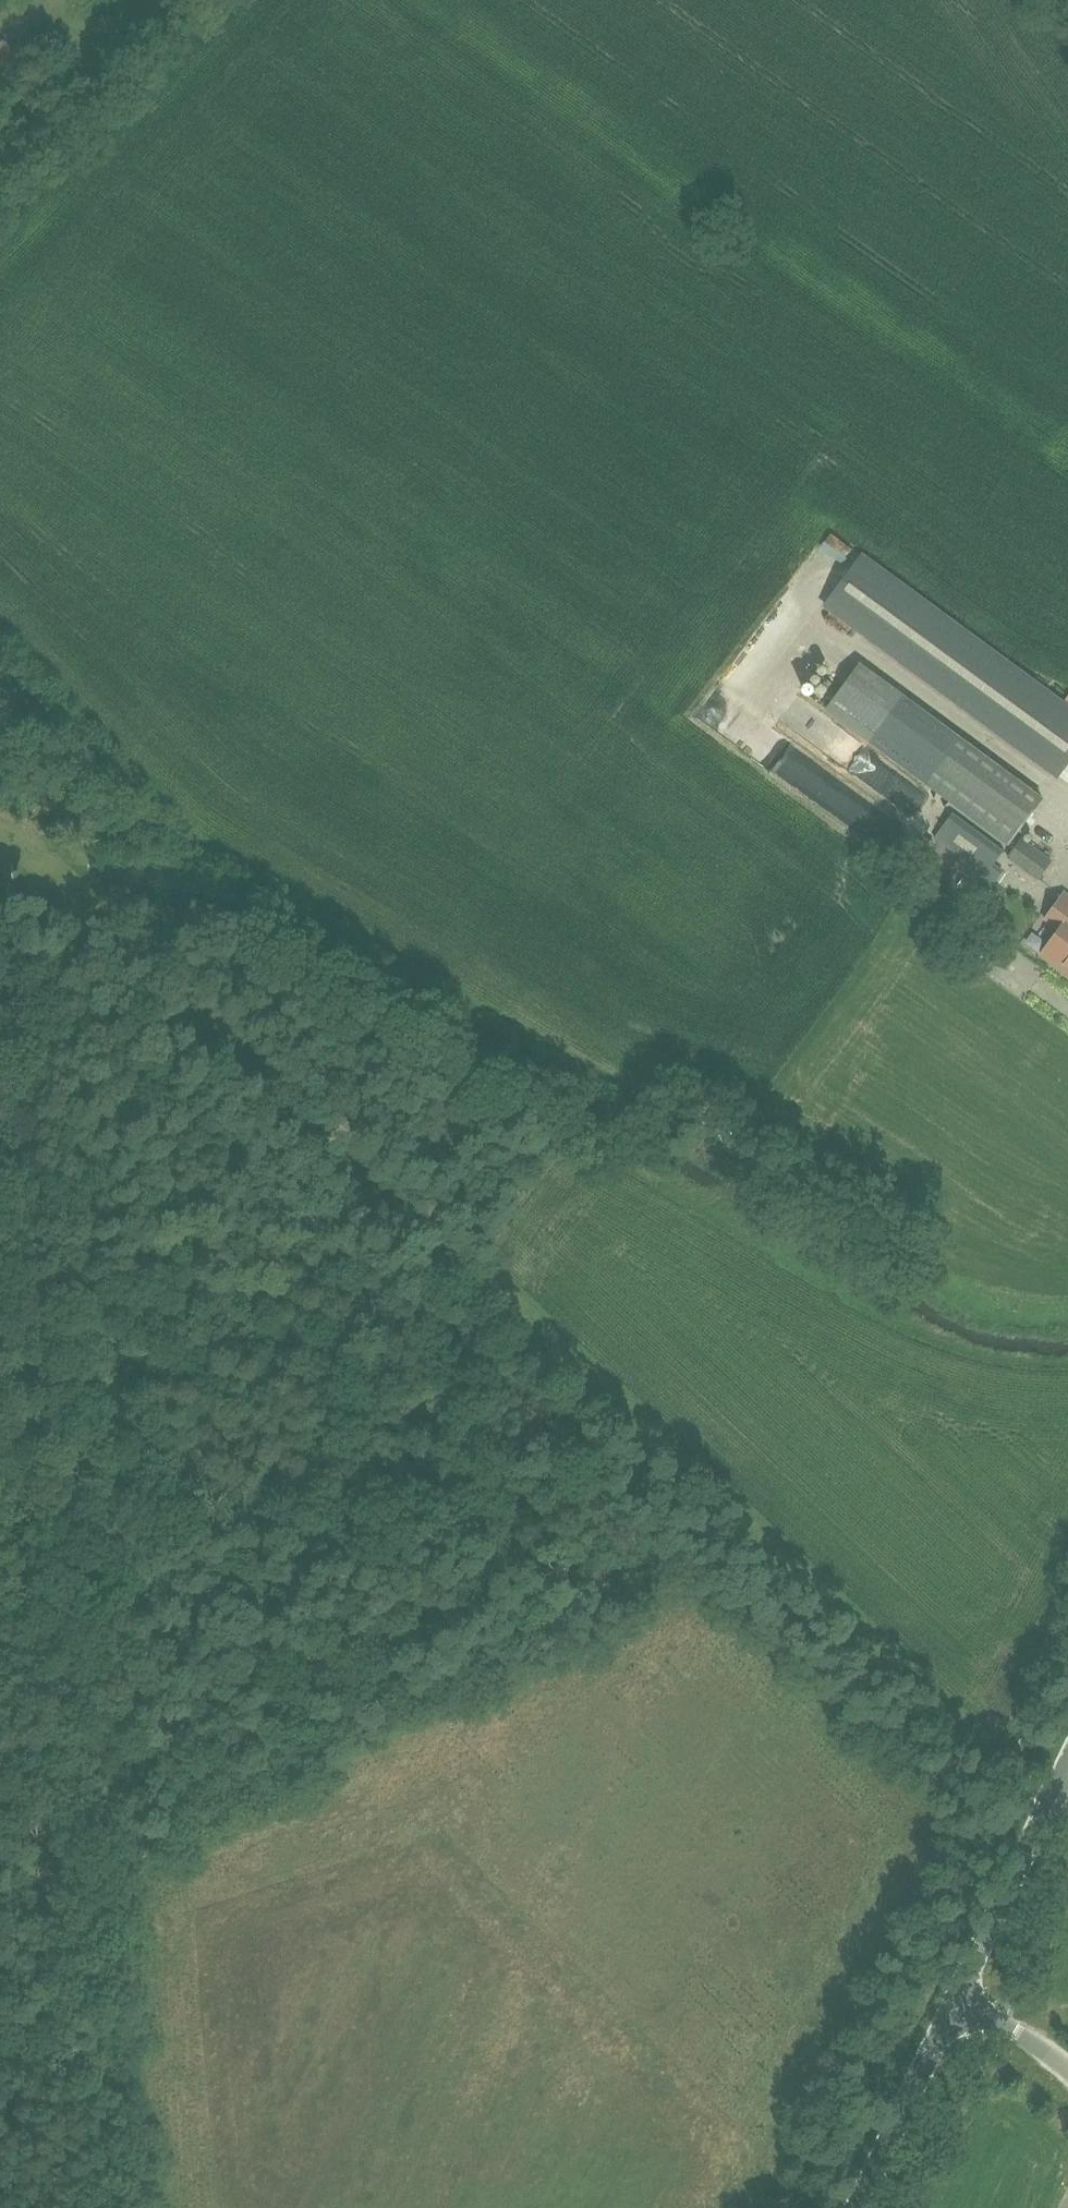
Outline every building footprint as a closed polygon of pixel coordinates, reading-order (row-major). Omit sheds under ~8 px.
[(0,40),(0,86),(1,88),(27,64),(3,37),(0,40)] [(826,606),(1057,775),(1067,759),(1067,705),(864,555),(826,606)] [(1042,794),(863,659),(829,705),(872,737),(872,738),(1007,840),(1042,794)] [(1002,847),(954,811),(936,834),(984,871),(1002,847)] [(1022,836),(1008,854),(1038,876),(1051,859),(1022,836)] [(1063,893),(1033,934),(1056,952),(1051,959),(1067,972),(1067,897),(1063,893)]
